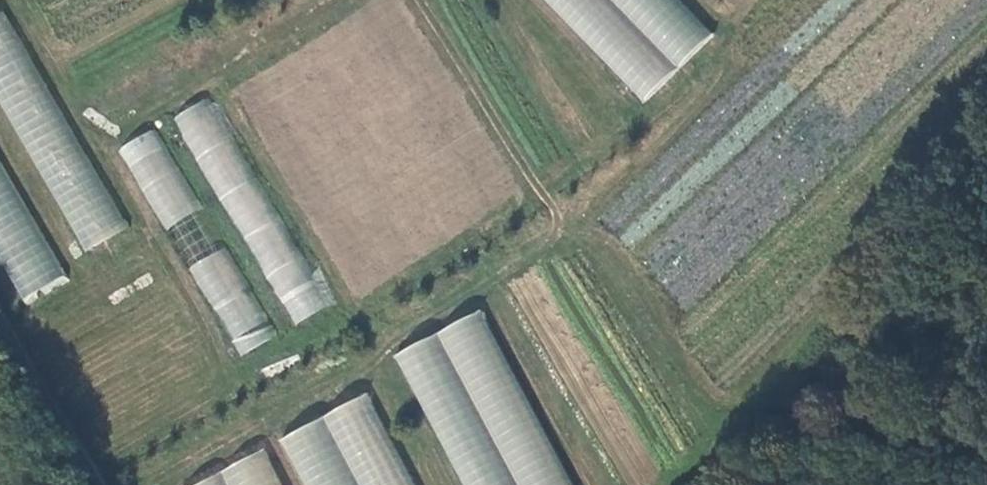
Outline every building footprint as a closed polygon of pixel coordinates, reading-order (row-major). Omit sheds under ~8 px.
[(714,34),(681,0),(543,0),(643,102),(714,34)] [(6,11),(0,14),(0,100),(88,254),(131,229),(6,11)] [(332,304),(211,97),(172,119),(294,327),(332,304)] [(279,335),(155,129),(118,152),(241,357),(279,335)] [(0,157),(0,255),(27,301),(70,276),(0,157)] [(395,352),(461,484),(571,484),(482,308),(395,352)] [(306,484),(416,484),(372,392),(282,434),(306,484)] [(269,449),(190,484),(286,484),(269,449)]
